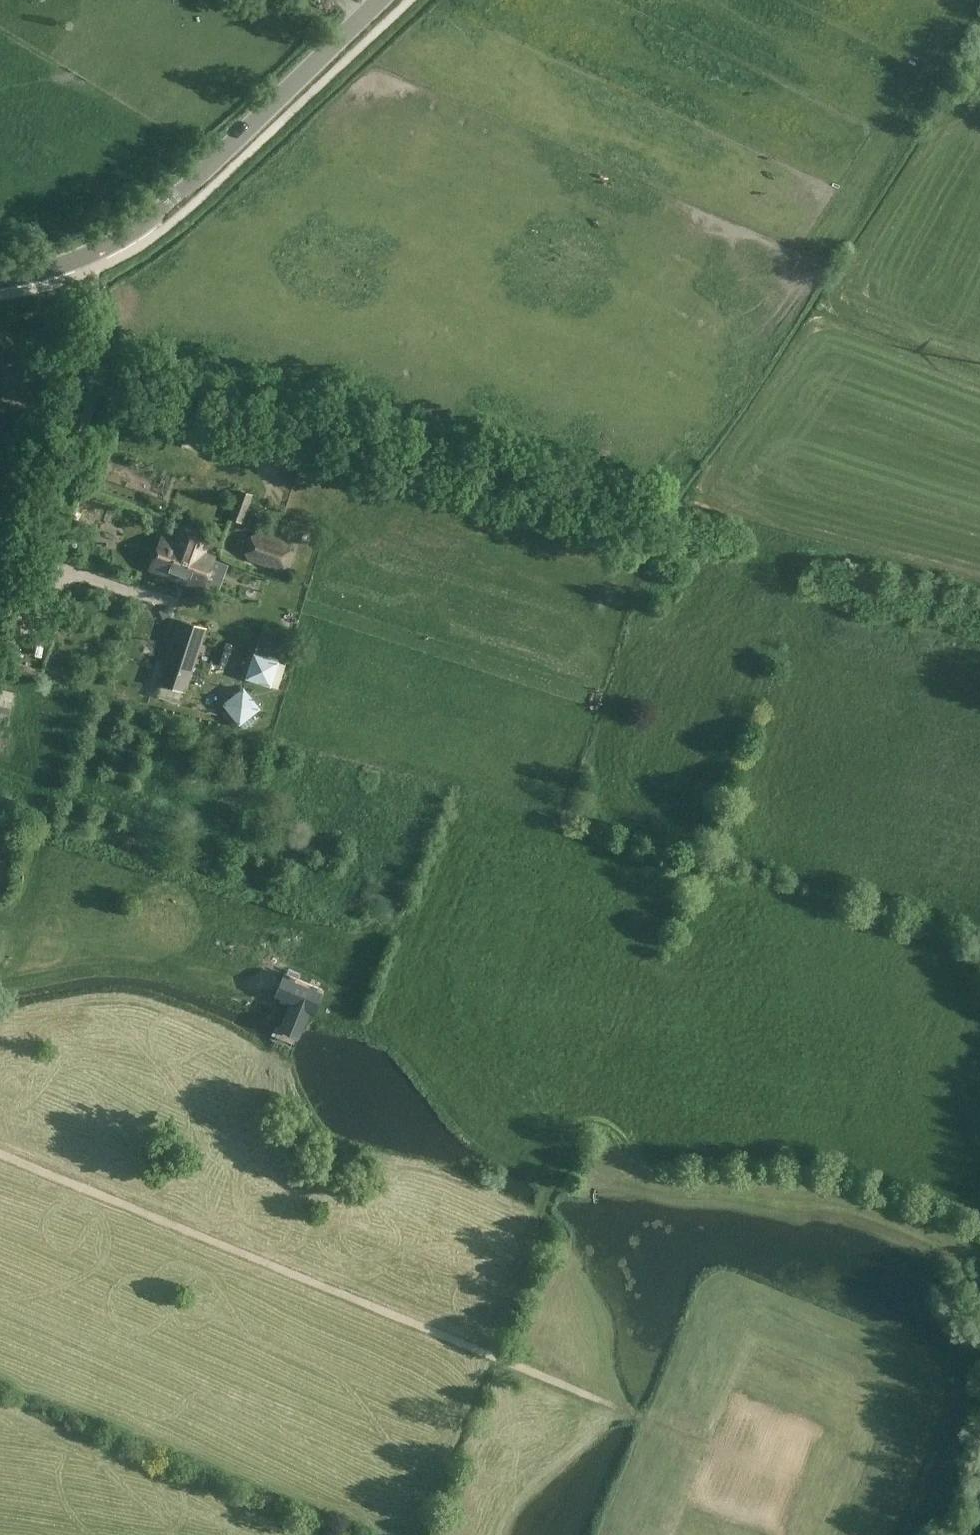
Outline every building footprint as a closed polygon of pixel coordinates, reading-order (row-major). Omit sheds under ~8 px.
[(230,434),(247,439),(251,428),(234,423),(230,434)] [(300,438),(282,435),(280,445),(297,449),(300,438)] [(236,501),(230,518),(242,523),(249,506),(236,501)] [(245,552),(248,560),(277,570),(287,567),(292,552),(288,544),(259,534),(251,536),(245,552)] [(180,535),(178,541),(177,542),(160,536),(149,567),(205,587),(217,555),(188,546),(190,538),(180,535)] [(180,618),(159,681),(186,691),(208,627),(180,618)] [(253,652),(244,678),(270,687),(270,686),(278,662),(279,661),(277,661),(254,653),(253,652)] [(242,686),(221,703),(225,708),(237,724),(238,725),(260,708),(257,704),(248,693),(242,686)] [(0,688),(0,722),(7,724),(14,692),(0,688)] [(305,1007),(316,983),(279,967),(268,991),(283,997),(273,1021),(291,1029),(302,1006),(305,1007)]
